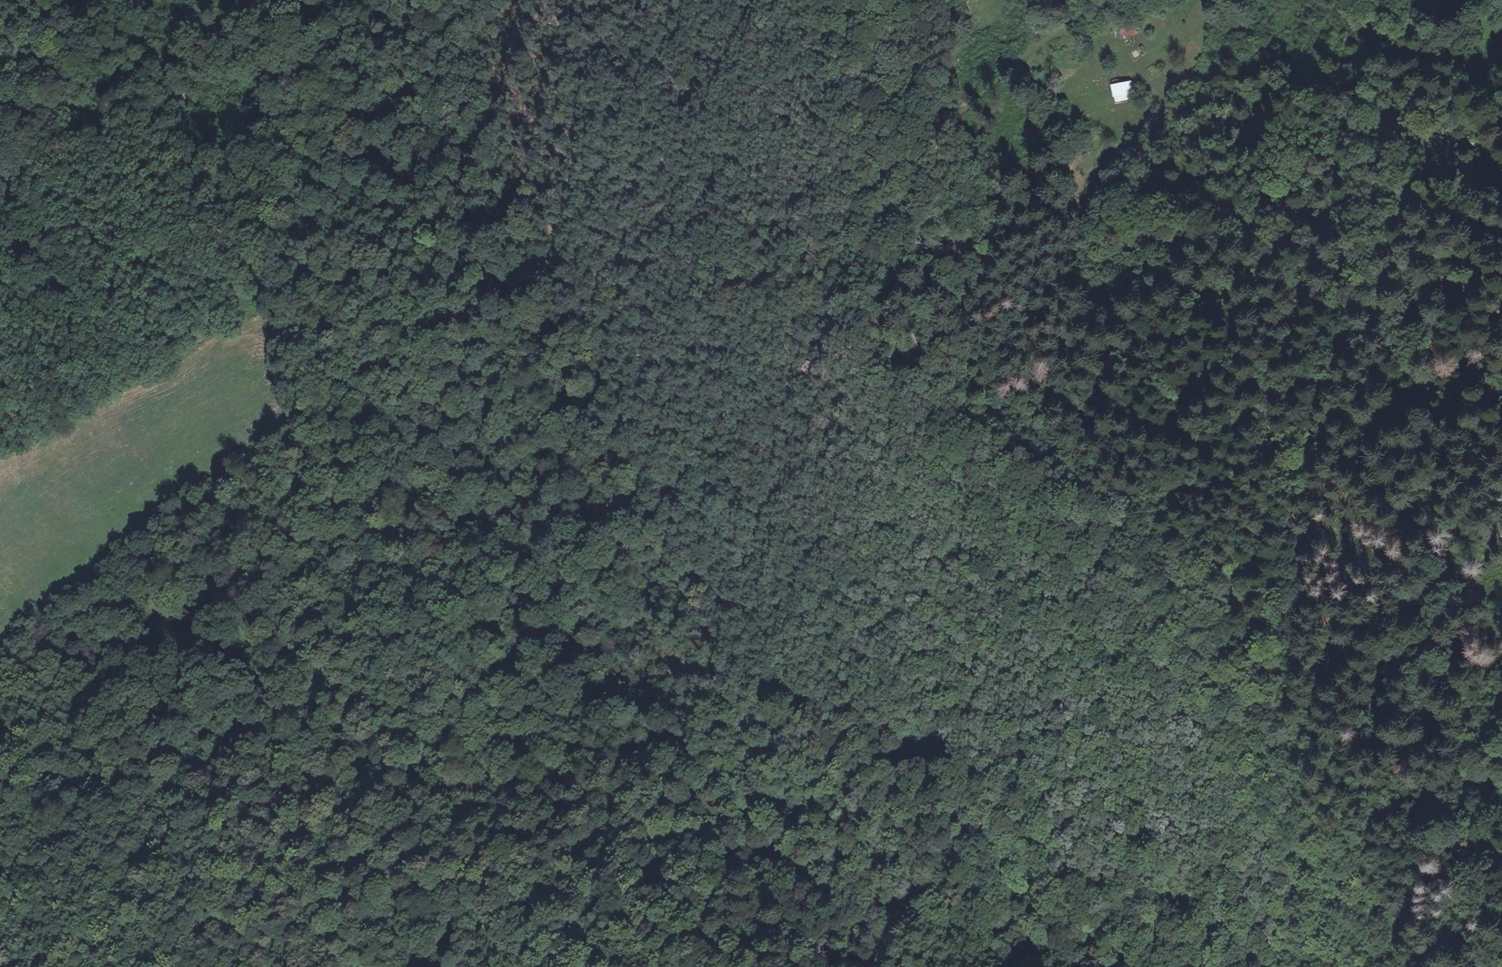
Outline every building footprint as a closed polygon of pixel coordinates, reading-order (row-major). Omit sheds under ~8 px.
[(1118,36),(1135,36),(1135,27),(1118,27),(1118,36)] [(1132,80),(1111,84),(1115,103),(1136,99),(1132,80)] [(0,89),(0,106),(8,100),(0,89)]
